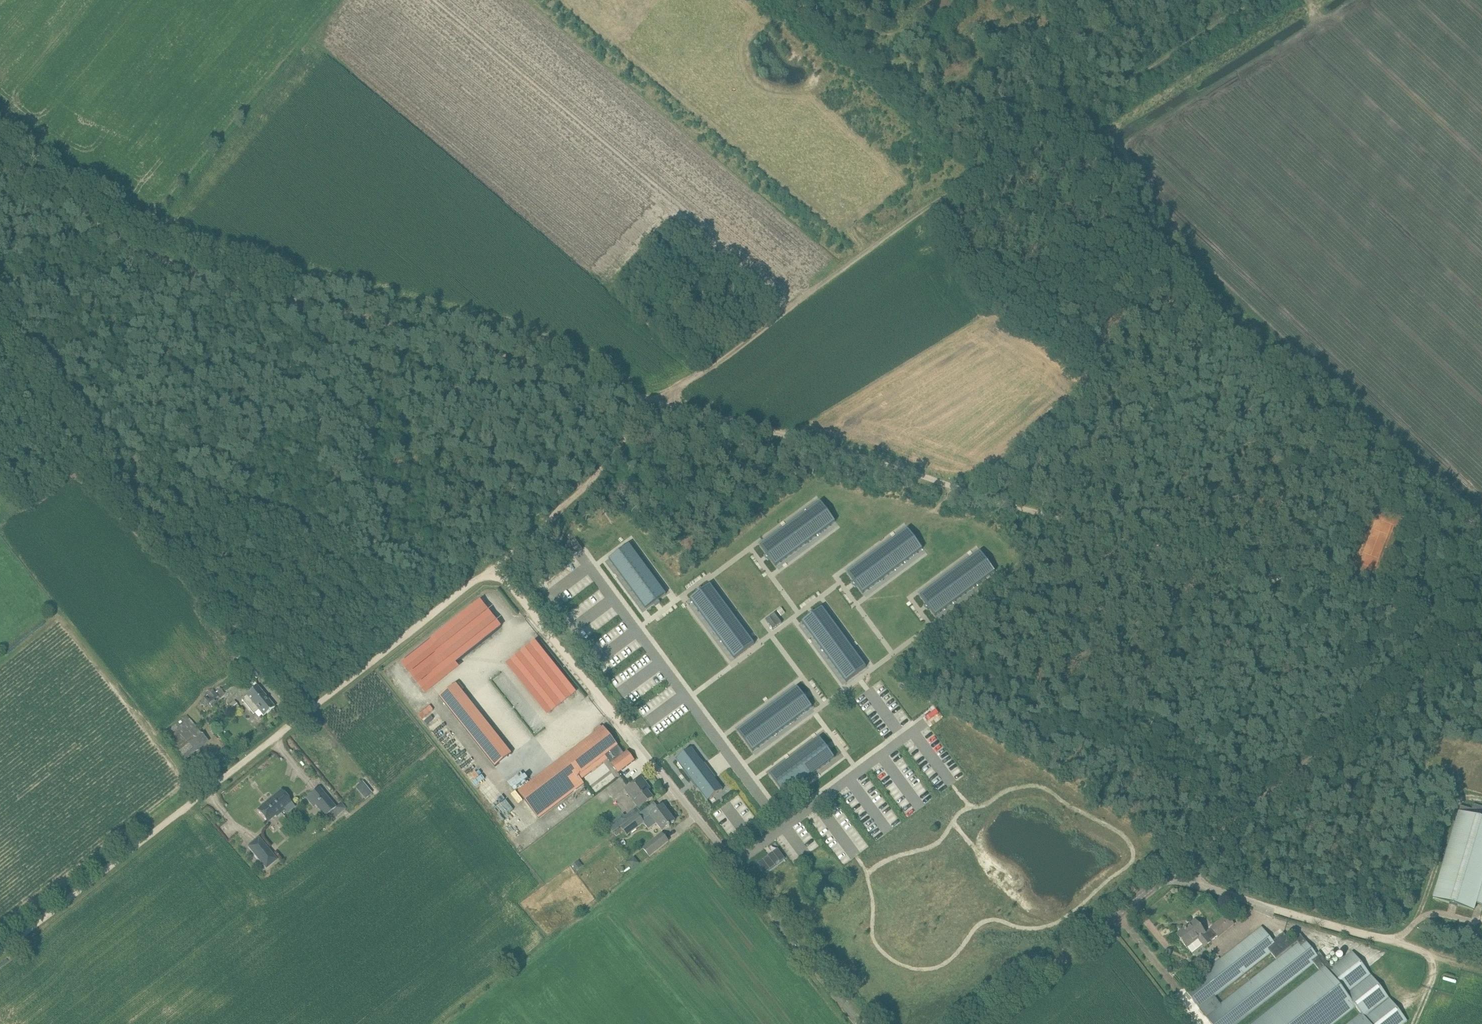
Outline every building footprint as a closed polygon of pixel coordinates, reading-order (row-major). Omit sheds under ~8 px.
[(821,502),(761,546),(766,554),(764,555),(768,560),(770,559),(775,566),(835,522),(821,502)] [(904,522),(845,567),(849,572),(908,527),(904,522)] [(908,529),(848,573),(854,581),(851,582),(855,587),(857,586),(863,593),(922,549),(908,529)] [(575,539),(566,546),(570,552),(573,556),(583,549),(579,544),(575,539)] [(629,544),(609,559),(646,609),(653,604),(655,606),(660,602),(658,600),(666,594),(629,544)] [(1413,548),(1405,545),(1402,553),(1405,554),(1403,560),(1409,562),(1413,551),(1412,550),(1413,548)] [(917,588),(920,593),(981,551),(978,546),(917,588)] [(980,552),(921,596),(926,603),(924,605),(927,610),(930,608),(935,616),(995,571),(980,552)] [(698,593),(690,599),(735,658),(754,644),(710,584),(703,590),(701,587),(696,591),(698,593)] [(460,668),(455,661),(502,627),(483,600),(399,660),(424,694),(460,668)] [(810,616),(802,622),(846,682),(866,667),(822,607),(815,612),(813,610),(808,614),(810,616)] [(766,619),(773,628),(782,621),(774,612),(766,619)] [(261,675),(252,664),(246,669),(255,681),(261,675)] [(250,692),(242,699),(247,706),(254,714),(258,710),(264,716),(275,707),(267,699),(257,687),(258,686),(253,680),(245,687),(250,692)] [(512,754),(456,684),(440,697),(495,767),(512,754)] [(798,687),(738,731),(753,751),(812,707),(807,699),(809,698),(805,693),(803,694),(798,687)] [(205,705),(216,695),(212,691),(201,701),(205,705)] [(187,715),(163,734),(185,761),(208,742),(187,715)] [(603,727),(518,792),(539,818),(585,784),(581,779),(591,772),(588,769),(605,756),(611,764),(619,773),(635,761),(628,751),(624,754),(603,727)] [(769,775),(769,776),(784,795),(835,758),(829,750),(832,748),(828,743),(826,745),(820,738),(769,775)] [(677,759),(684,769),(699,788),(708,801),(709,800),(707,799),(721,788),(722,790),(723,790),(714,778),(703,764),(691,748),(692,750),(678,760),(677,759)] [(647,785),(642,778),(626,789),(640,808),(653,798),(644,787),(647,785)] [(365,798),(372,792),(363,781),(356,786),(365,798)] [(319,788),(306,798),(313,807),(315,805),(325,817),(328,814),(333,819),(346,808),(341,802),(336,807),(319,788)] [(257,810),(268,822),(276,815),(277,816),(285,809),(284,808),(292,802),(281,789),(257,810)] [(1459,811),(1433,898),(1474,910),(1476,903),(1481,905),(1481,806),(1474,803),(1472,809),(1461,806),(1459,811)] [(651,815),(646,809),(621,828),(627,836),(644,823),(649,829),(656,823),(662,831),(668,826),(669,828),(670,827),(669,826),(675,821),(663,806),(651,815)] [(636,807),(624,816),(628,821),(640,812),(636,807)] [(646,846),(643,849),(649,857),(653,854),(661,848),(669,841),(662,833),(654,839),(646,846)] [(247,846),(266,869),(278,860),(259,836),(247,846)] [(778,849),(758,863),(765,873),(785,859),(778,849)] [(577,861),(570,867),(574,873),(582,867),(577,861)] [(1234,924),(1227,916),(1205,933),(1195,920),(1194,921),(1195,922),(1186,929),(1185,928),(1177,935),(1187,948),(1198,939),(1205,947),(1218,936),(1218,937),(1234,924)] [(1273,941),(1262,927),(1254,933),(1209,969),(1184,989),(1209,1021),(1212,1023),(1236,1023),(1314,963),(1320,971),(1251,1023),(1335,1023),(1356,1007),(1361,1014),(1349,1023),(1403,1023),(1407,1021),(1371,974),(1353,951),(1329,970),(1304,939),(1300,934),(1291,942),(1283,932),(1273,941)]
